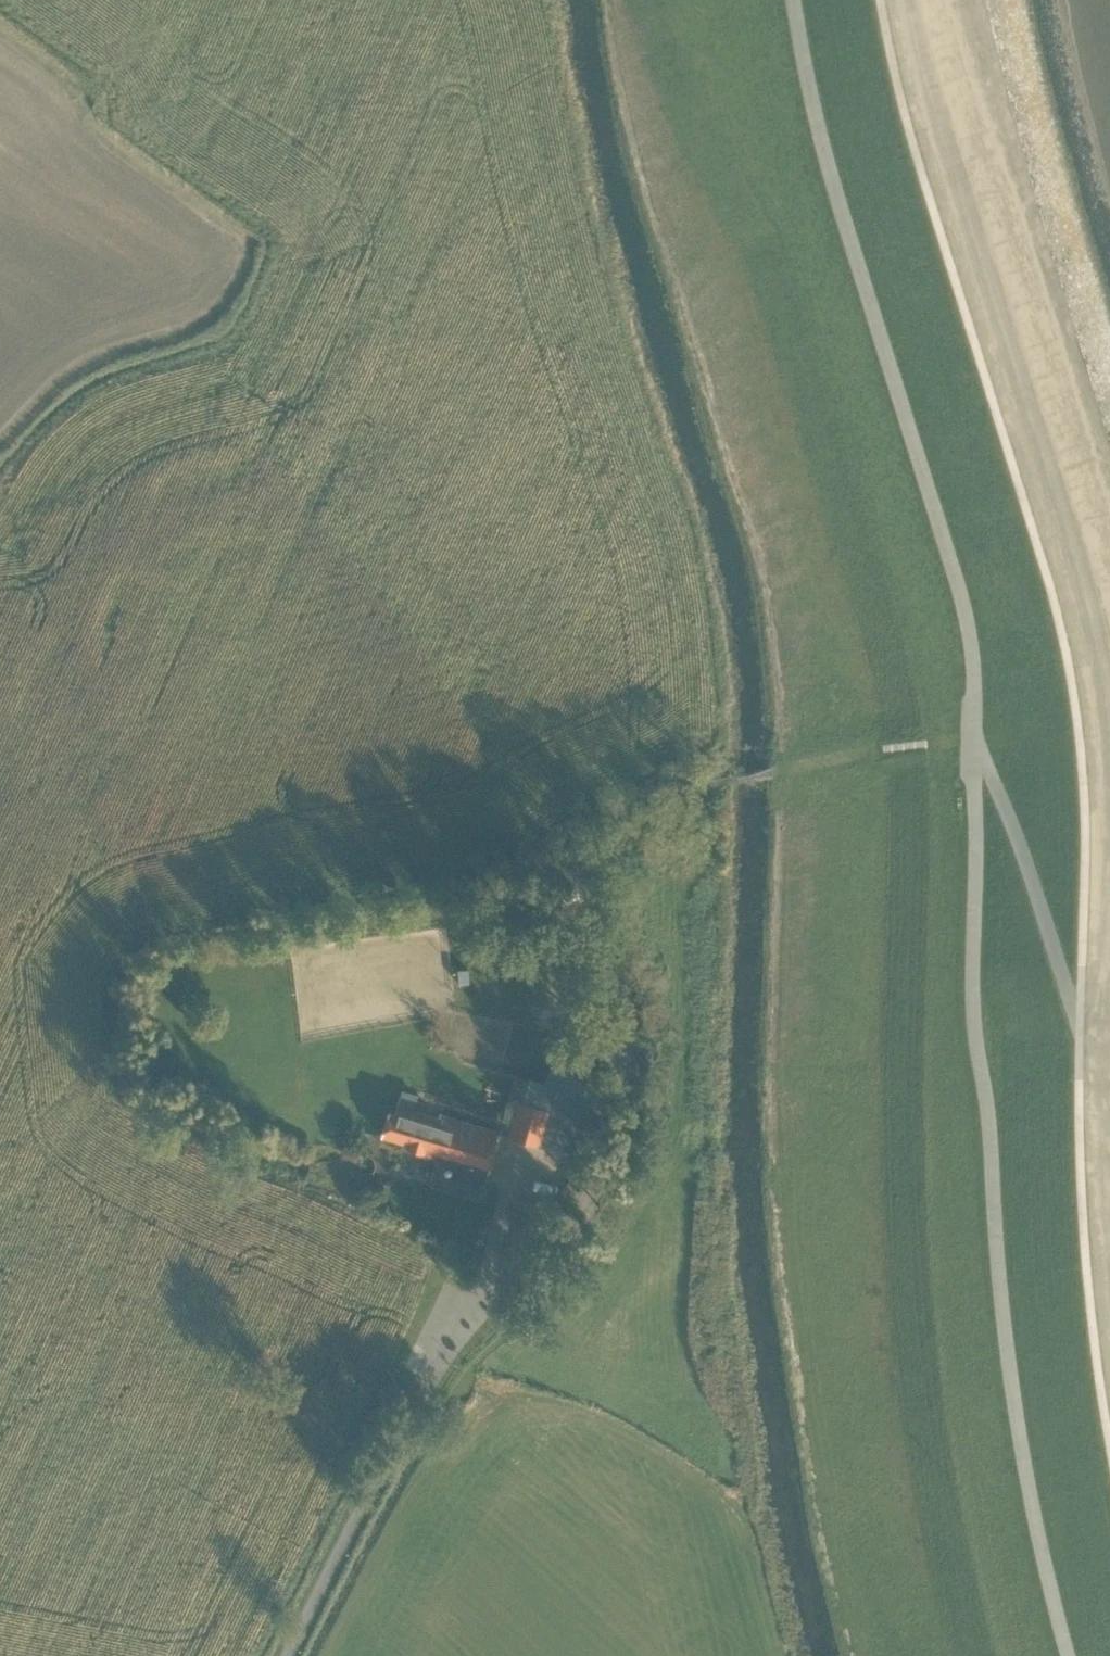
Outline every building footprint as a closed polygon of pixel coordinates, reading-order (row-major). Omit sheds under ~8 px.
[(468,967),(458,968),(459,981),(469,980),(468,967)] [(421,1153),(486,1172),(498,1129),(439,1112),(438,1115),(413,1108),(417,1093),(401,1088),(397,1103),(396,1103),(394,1109),(388,1107),(380,1133),(406,1141),(405,1145),(422,1150),(421,1153)] [(551,1108),(515,1099),(507,1134),(563,1148),(568,1126),(548,1121),(551,1108)]
